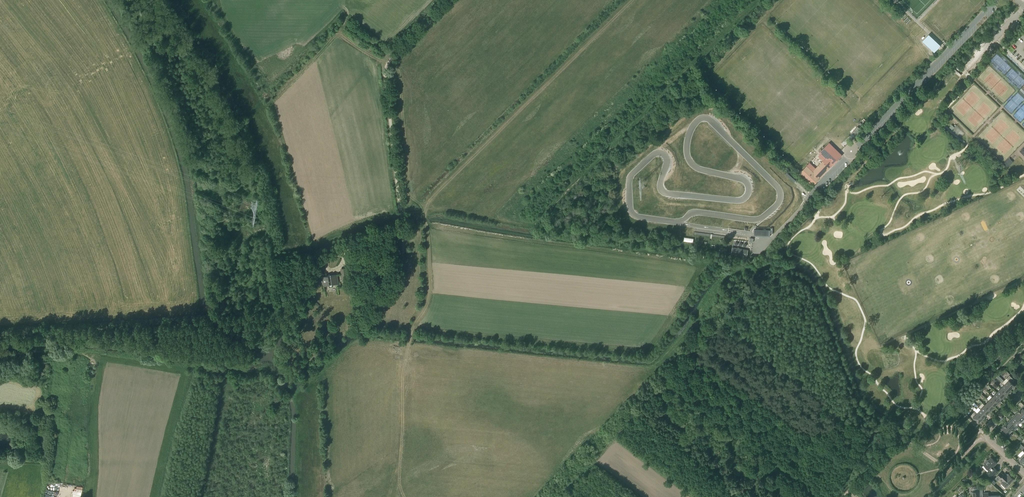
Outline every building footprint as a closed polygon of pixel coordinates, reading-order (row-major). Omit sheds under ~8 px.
[(935,53),(941,46),(930,35),(923,41),(935,53)] [(813,185),(829,168),(822,161),(813,171),(807,166),(800,173),(813,185)] [(407,252),(407,238),(398,238),(398,251),(407,252)] [(748,250),(733,248),(731,254),(747,257),(748,250)] [(331,286),(332,285),(337,284),(336,275),(322,276),(324,286),(329,285),(331,286)] [(1007,378),(1009,380),(1005,384),(1010,390),(1012,387),(1014,388),(1016,385),(1013,382),(1015,380),(1009,375),(1007,378)] [(1001,388),(1007,395),(1009,393),(1008,392),(1010,390),(1005,384),(1001,388)] [(1001,388),(997,393),(1002,398),(1005,395),(1006,396),(1007,395),(1001,388)] [(999,403),(1001,401),(1000,400),(1002,398),(997,393),(993,397),(999,403)] [(994,406),(997,404),(998,405),(999,403),(993,397),(989,401),(994,406)] [(991,411),(993,410),(992,409),(994,406),(989,401),(985,405),(991,411)] [(986,414),(989,412),(990,413),(991,411),(985,405),(981,409),(986,414)] [(981,409),(977,413),(983,420),(985,418),(984,417),(986,414),(981,409)] [(1023,418),(1023,417),(1018,412),(1016,414),(1016,415),(1015,416),(1020,422),(1022,423),(1023,420),(1023,418)] [(982,421),(983,420),(977,413),(973,418),(978,423),(981,420),(982,421)] [(1020,422),(1015,416),(1013,418),(1012,418),(1010,420),(1016,426),(1020,422)] [(1016,426),(1010,420),(1011,421),(1009,422),(1008,422),(1006,424),(1012,430),(1016,426)] [(1012,430),(1006,424),(1004,426),(1005,427),(1003,429),(1006,432),(1007,433),(1009,435),(1013,430),(1012,430)] [(997,463),(991,457),(988,461),(987,460),(986,460),(985,461),(985,462),(986,463),(984,465),(989,470),(987,473),(990,476),(994,470),(992,468),(997,463)] [(1005,488),(1007,486),(1007,487),(1014,479),(1008,474),(1007,475),(1005,473),(1003,475),(1000,473),(995,478),(998,481),(999,479),(1003,482),(1001,484),(1005,488)] [(982,486),(979,486),(979,492),(972,492),(972,496),(983,496),(982,486)]
